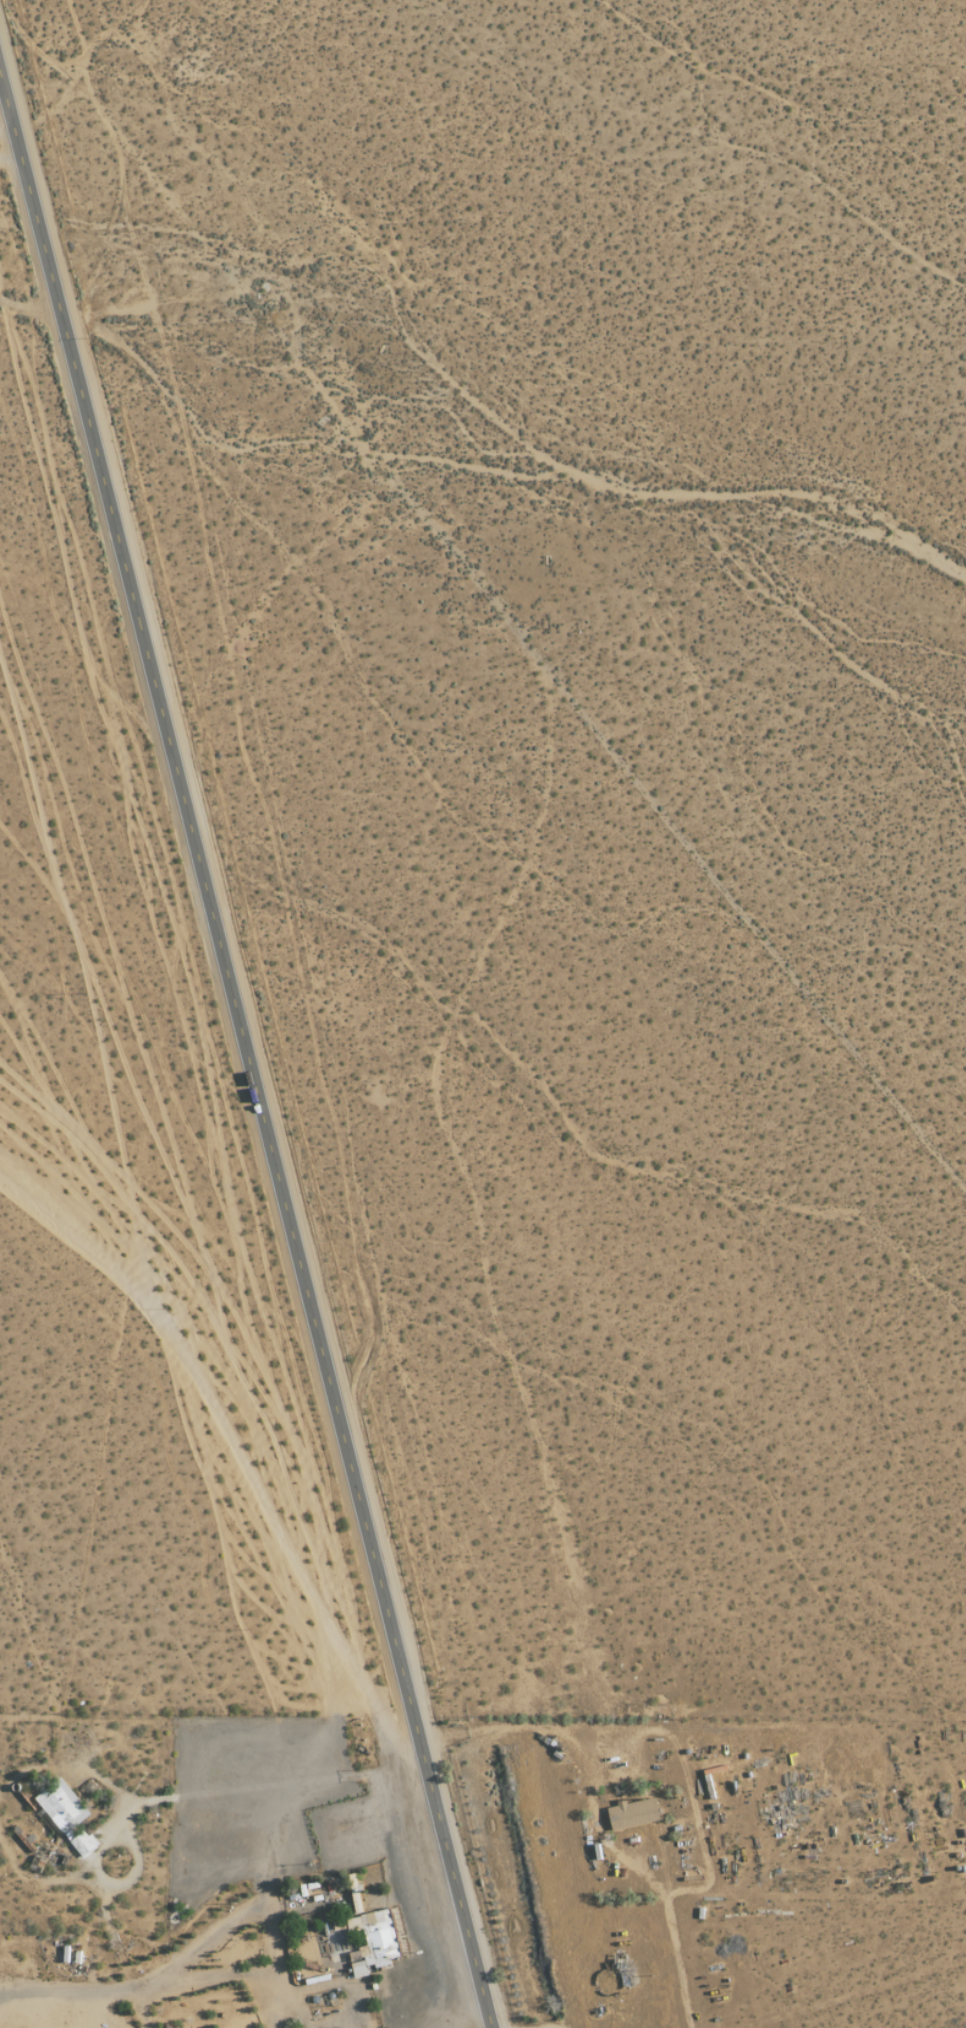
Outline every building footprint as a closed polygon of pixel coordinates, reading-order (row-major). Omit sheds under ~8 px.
[(34,1800),(82,1858),(97,1846),(80,1825),(91,1816),(60,1779),(34,1800)]
